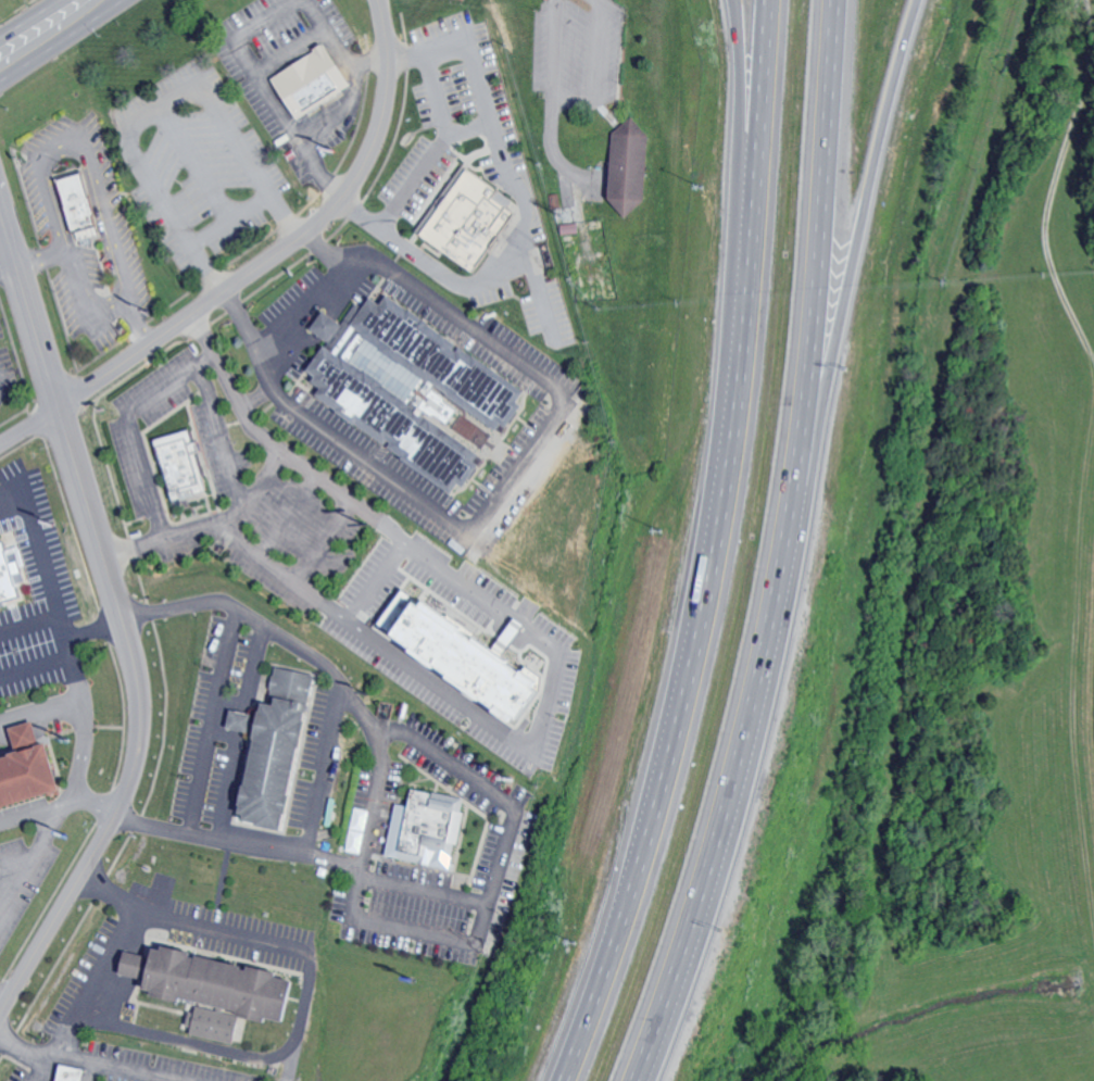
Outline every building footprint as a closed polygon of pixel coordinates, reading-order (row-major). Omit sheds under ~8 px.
[(274,78),(328,42),(355,83),(300,118),(274,78)] [(649,202),(653,124),(626,123),(626,133),(616,133),(612,200),(624,201),(623,213),(640,214),(640,201),(649,202)] [(468,165),(520,203),(471,268),(420,230),(468,165)] [(96,225),(100,238),(80,244),(77,230),(74,231),(58,178),(81,172),(89,197),(90,197),(96,213),(93,213),(97,225),(96,225)] [(487,453),(418,403),(422,393),(436,398),(438,390),(441,387),(505,430),(509,424),(516,426),(531,405),(523,400),(527,388),(393,297),(388,304),(378,297),(342,349),(332,346),(315,371),(324,377),(320,382),(328,387),(324,399),(461,492),(467,483),(474,485),(480,475),(487,453)] [(347,320),(325,311),(316,332),(338,341),(347,320)] [(177,500),(160,441),(193,431),(211,490),(177,500)] [(26,598),(11,542),(1,544),(0,539),(0,605),(26,598)] [(377,626),(516,724),(544,683),(405,586),(377,626)] [(515,646),(526,631),(507,617),(496,632),(515,646)] [(279,668),(304,673),(319,674),(314,702),(319,722),(319,738),(304,796),(302,810),(295,832),(257,822),(260,815),(254,810),(259,800),(257,788),(267,737),(273,727),(273,712),(275,702),(276,695),(276,686),(279,668)] [(261,715),(237,710),(233,727),(256,733),(261,715)] [(66,789),(52,743),(0,759),(0,809),(66,789)] [(467,797),(454,864),(433,859),(432,864),(395,857),(405,804),(417,806),(420,789),(467,797)] [(154,994),(183,1002),(184,997),(241,1010),(241,1015),(268,1021),(269,1017),(287,1021),(297,980),(279,976),(280,971),(252,964),(251,966),(199,954),(198,957),(192,956),(193,952),(165,945),(164,950),(156,947),(147,989),(155,991),(154,994)] [(187,1025),(195,1027),(193,1034),(241,1045),(248,1017),(199,1006),(197,1013),(190,1012),(187,1025)] [(92,1071),(90,1080),(65,1080),(68,1066),(92,1071)]
